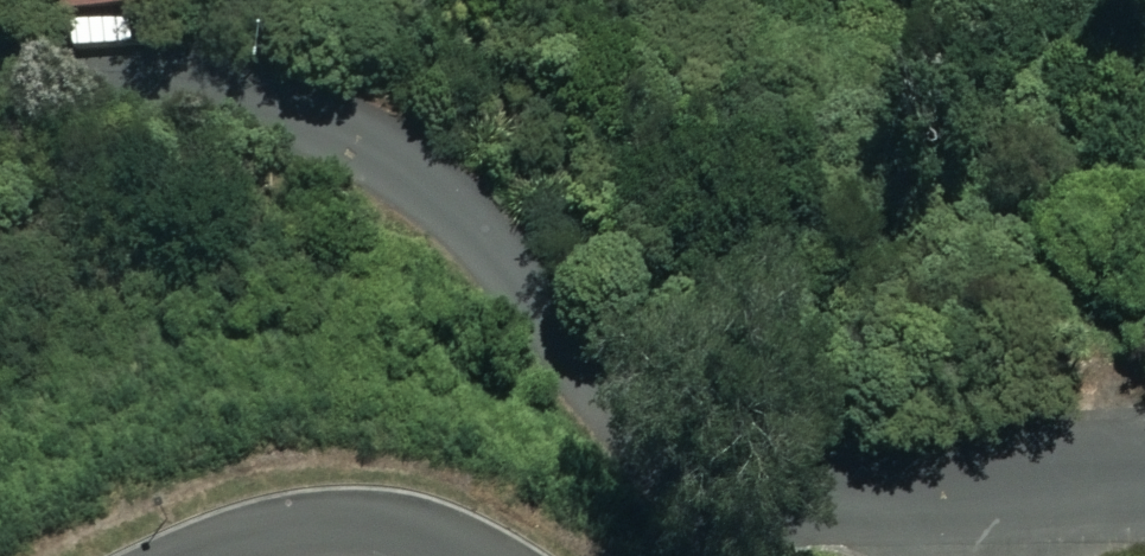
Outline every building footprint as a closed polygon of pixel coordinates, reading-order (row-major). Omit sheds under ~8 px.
[(64,23),(153,18),(152,0),(63,0),(64,23)]
